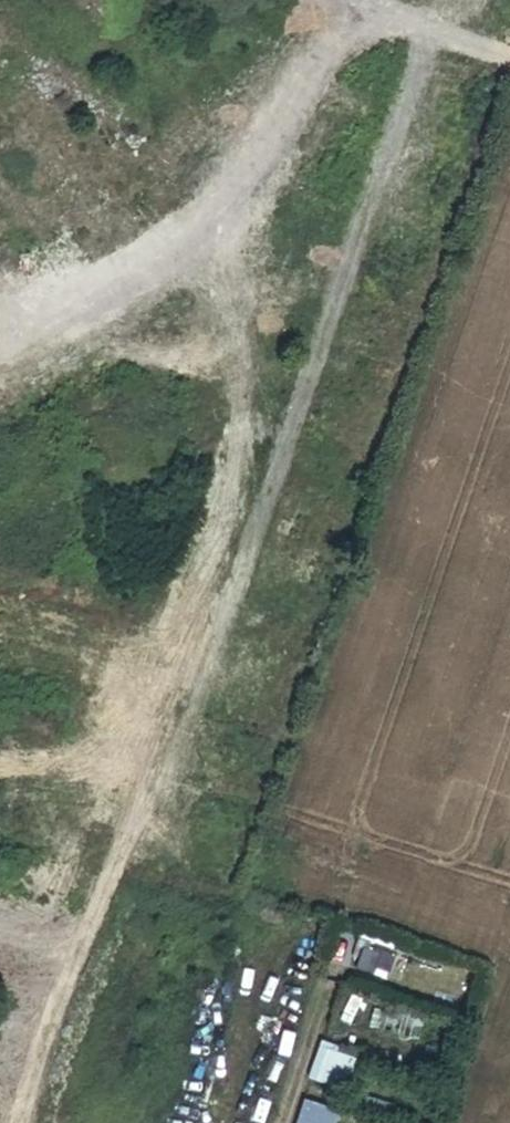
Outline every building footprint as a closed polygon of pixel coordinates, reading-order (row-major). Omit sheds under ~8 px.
[(99,32),(123,0),(48,0),(99,32)] [(398,951),(365,941),(356,971),(388,981),(398,951)] [(375,1015),(345,1005),(338,1027),(368,1038),(375,1015)] [(321,1049),(309,1081),(346,1093),(357,1061),(321,1049)] [(298,1122),(325,1122),(329,1109),(305,1101),(298,1122)]
